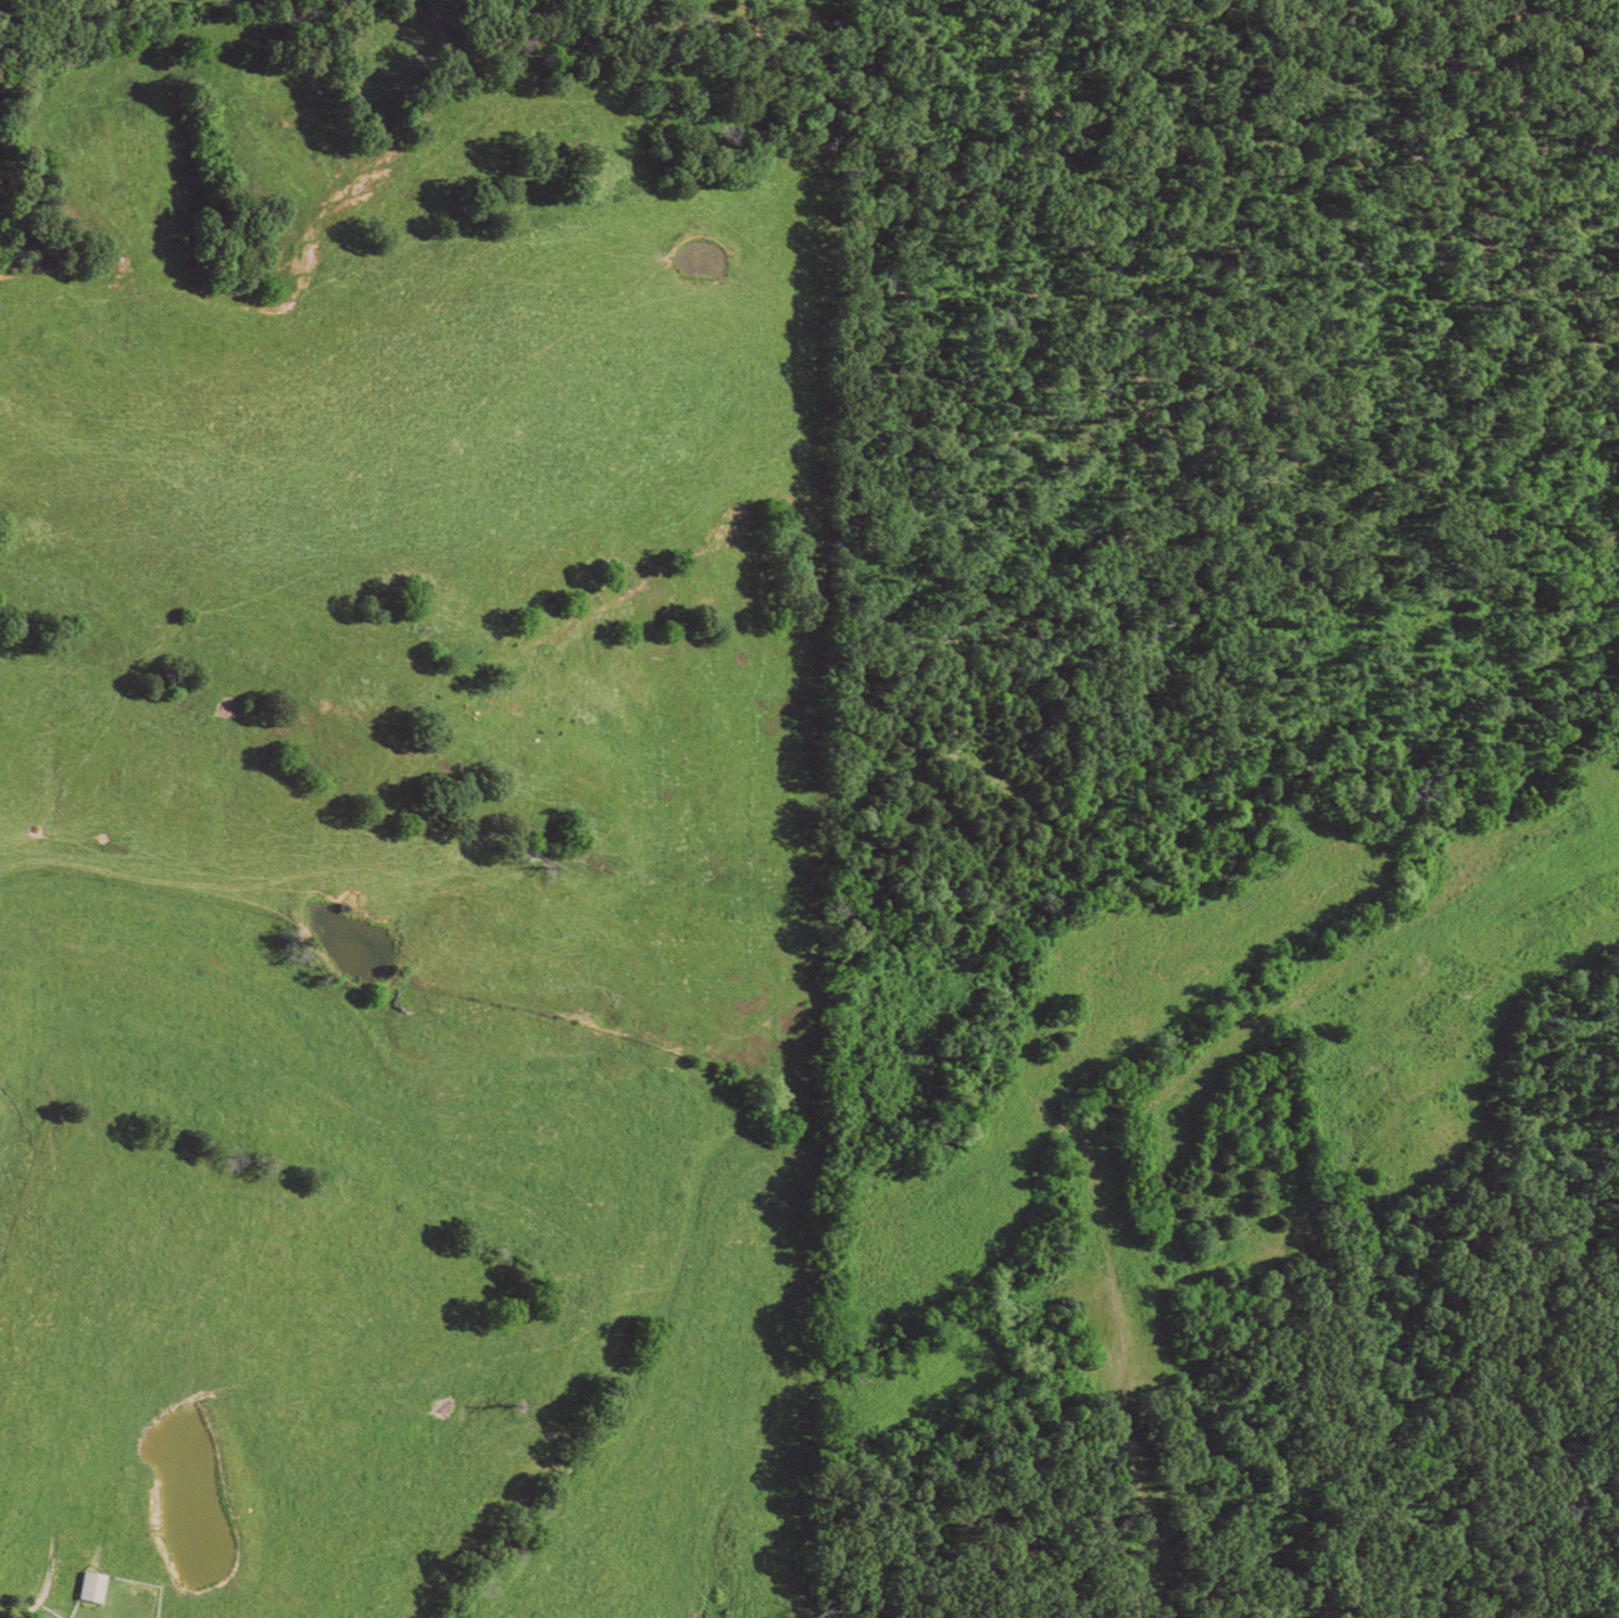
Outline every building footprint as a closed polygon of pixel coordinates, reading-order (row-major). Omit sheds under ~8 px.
[(114,1574),(91,1571),(88,1600),(111,1602),(114,1574)]
